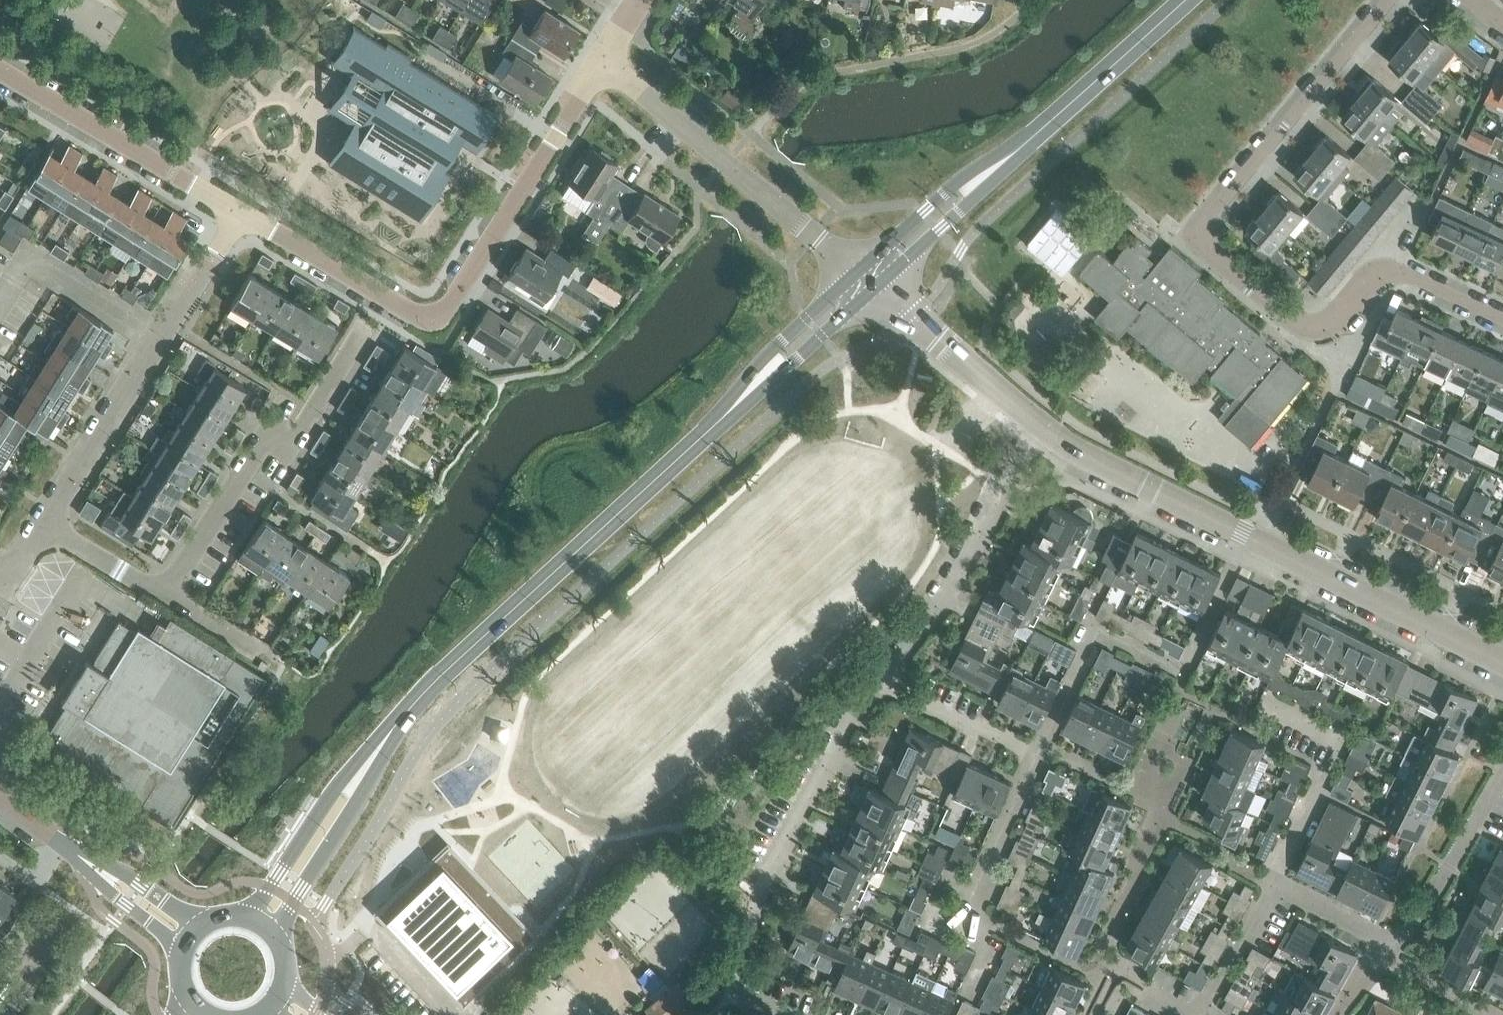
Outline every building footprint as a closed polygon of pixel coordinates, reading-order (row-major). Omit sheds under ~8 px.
[(460,9),(466,0),(446,0),(460,9)] [(480,21),(492,0),(466,0),(460,9),(480,21)] [(565,0),(547,0),(545,3),(558,11),(565,0)] [(749,21),(762,0),(733,0),(740,5),(725,29),(744,41),(754,25),(749,21)] [(843,6),(854,8),(853,13),(858,14),(859,7),(866,10),(869,4),(869,3),(869,2),(870,2),(870,1),(870,0),(844,0),(843,6)] [(936,8),(938,0),(922,0),(922,1),(933,3),(933,7),(936,8)] [(936,8),(941,9),(942,5),(953,7),(954,0),(938,0),(936,8)] [(403,20),(411,7),(404,2),(396,15),(403,20)] [(411,7),(403,20),(412,25),(420,12),(411,7)] [(521,21),(511,37),(526,46),(533,36),(563,55),(579,29),(545,8),(532,28),(521,21)] [(385,18),(371,10),(366,18),(380,26),(385,18)] [(1447,26),(1439,36),(1420,20),(1405,39),(1440,69),(1456,51),(1474,66),(1483,56),(1447,26)] [(328,160),(327,162),(420,219),(421,218),(418,216),(446,171),(448,173),(449,171),(440,165),(456,139),(472,148),(475,150),(476,149),(473,147),(494,114),(497,115),(498,114),(409,59),(411,55),(387,41),(385,44),(353,25),(352,26),(356,28),(335,62),(332,60),(331,61),(334,63),(352,74),(331,108),(328,106),(327,107),(330,109),(354,124),(331,162),(328,160)] [(441,43),(448,29),(440,25),(433,38),(441,43)] [(448,29),(441,43),(449,47),(457,34),(448,29)] [(520,57),(526,46),(511,37),(502,52),(512,59),(499,79),(534,101),(550,75),(520,57)] [(1394,44),(1386,54),(1390,57),(1388,59),(1412,79),(1421,86),(1429,77),(1431,79),(1440,69),(1405,39),(1398,47),(1394,44)] [(875,42),(865,40),(865,45),(864,50),(873,52),(875,42)] [(862,54),(863,55),(863,54),(864,50),(865,45),(857,43),(855,53),(862,54)] [(1489,46),(1487,50),(1496,54),(1498,50),(1489,46)] [(1480,64),(1490,70),(1496,57),(1486,52),(1480,64)] [(1373,78),(1372,79),(1368,76),(1360,86),(1364,89),(1357,97),(1381,116),(1381,117),(1392,126),(1400,118),(1388,108),(1397,97),(1373,78)] [(1484,102),(1485,102),(1495,107),(1498,102),(1502,104),(1502,80),(1496,77),(1484,102)] [(1409,92),(1435,113),(1443,104),(1417,83),(1409,92)] [(740,98),(728,87),(720,96),(731,107),(740,98)] [(1435,113),(1409,92),(1401,102),(1427,123),(1435,113)] [(1357,97),(1341,116),(1370,140),(1370,139),(1376,145),(1392,126),(1381,117),(1381,116),(1357,97)] [(1487,151),(1499,157),(1502,148),(1502,136),(1496,132),(1487,151)] [(1326,134),(1310,153),(1334,173),(1334,174),(1341,181),(1351,169),(1343,163),(1350,154),(1326,134)] [(1362,149),(1388,170),(1395,161),(1376,145),(1370,139),(1370,140),(1362,149)] [(46,196),(63,207),(84,174),(74,167),(84,151),(70,143),(65,152),(71,156),(46,196)] [(568,181),(570,182),(561,195),(593,216),(583,233),(595,241),(607,221),(629,187),(609,175),(616,164),(590,147),(584,157),(580,154),(571,169),(574,171),(568,181)] [(1388,170),(1362,149),(1354,158),(1379,180),(1388,170)] [(60,158),(50,151),(28,185),(46,196),(71,156),(65,152),(60,158)] [(1299,158),(1291,168),(1295,171),(1293,172),(1318,193),(1318,192),(1323,196),(1315,205),(1341,226),(1348,217),(1347,217),(1326,199),(1341,181),(1334,174),(1334,173),(1310,153),(1303,161),(1299,158)] [(26,174),(35,160),(26,154),(18,168),(26,174)] [(1486,159),(1481,169),(1489,172),(1494,162),(1487,159),(1486,159)] [(1489,172),(1498,177),(1502,179),(1502,167),(1494,162),(1489,172)] [(81,218),(98,229),(118,196),(108,189),(118,173),(104,165),(99,173),(106,178),(81,218)] [(63,207),(81,218),(106,178),(99,173),(94,180),(84,174),(63,207)] [(1396,175),(1388,185),(1406,199),(1414,190),(1396,175)] [(14,193),(20,183),(14,179),(7,189),(14,193)] [(1388,185),(1384,190),(1380,195),(1397,210),(1406,199),(1388,185)] [(132,251),(153,218),(143,211),(153,195),(139,187),(133,196),(140,200),(115,240),(132,251)] [(629,187),(607,221),(621,229),(628,218),(648,231),(646,234),(646,237),(646,241),(649,244),(655,248),(661,239),(677,214),(643,192),(641,195),(629,187)] [(14,193),(7,189),(5,188),(0,196),(0,205),(4,208),(14,193)] [(1277,191),(1262,210),(1287,231),(1302,212),(1277,191)] [(1380,195),(1372,204),(1390,219),(1397,210),(1380,195)] [(118,196),(98,229),(115,240),(140,200),(133,196),(129,202),(118,196)] [(1438,197),(1427,220),(1428,220),(1436,224),(1430,236),(1430,237),(1453,247),(1464,222),(1469,211),(1439,197),(1438,197)] [(1364,213),(1381,229),(1390,219),(1372,204),(1364,213)] [(1341,226),(1315,205),(1307,215),(1332,237),(1341,226)] [(1057,208),(1027,244),(1040,255),(1046,259),(1064,274),(1094,238),(1075,223),(1070,218),(1057,208)] [(167,273),(188,240),(177,233),(187,218),(173,209),(168,218),(175,222),(150,262),(167,273)] [(1246,230),(1260,242),(1253,251),(1293,284),(1301,274),(1271,250),(1287,231),(1262,210),(1246,230)] [(1464,222),(1453,247),(1474,257),(1491,222),(1469,211),(1464,222)] [(1364,213),(1356,223),(1373,238),(1381,229),(1364,213)] [(164,224),(153,218),(132,251),(150,262),(175,222),(168,218),(164,224)] [(15,229),(28,237),(34,229),(20,220),(15,229)] [(531,220),(526,229),(540,237),(545,228),(531,220)] [(1474,257),(1497,268),(1502,255),(1502,227),(1491,222),(1474,257)] [(1356,223),(1348,232),(1366,247),(1373,238),(1356,223)] [(0,240),(0,241),(14,250),(22,236),(8,227),(0,240)] [(1358,257),(1362,252),(1366,247),(1348,232),(1340,242),(1358,257)] [(1110,300),(1095,318),(1117,337),(1126,326),(1193,382),(1207,366),(1214,372),(1211,375),(1235,395),(1216,418),(1249,446),(1281,408),(1307,378),(1259,337),(1261,335),(1240,318),(1223,304),(1224,303),(1196,279),(1201,273),(1169,246),(1151,268),(1142,260),(1151,250),(1134,235),(1111,262),(1098,251),(1079,273),(1110,300)] [(63,259),(63,258),(69,250),(55,241),(50,251),(63,259)] [(1340,242),(1332,252),(1350,266),(1358,257),(1340,242)] [(567,274),(574,263),(550,248),(543,258),(525,248),(508,275),(532,291),(529,296),(540,303),(561,271),(567,274)] [(1332,252),(1324,262),(1341,276),(1350,266),(1332,252)] [(268,267),(273,260),(262,253),(257,260),(268,267)] [(1324,262),(1316,271),(1334,286),(1341,276),(1324,262)] [(97,281),(99,278),(100,276),(103,272),(89,263),(84,273),(97,281)] [(103,272),(100,276),(110,283),(117,273),(106,266),(103,272)] [(1308,280),(1322,292),(1326,295),(1334,286),(1316,271),(1308,280)] [(301,287),(305,279),(294,272),(289,280),(301,287)] [(250,273),(231,305),(253,318),(272,286),(250,273)] [(305,279),(301,287),(311,292),(316,285),(305,279)] [(124,285),(118,294),(131,302),(134,298),(137,294),(124,285)] [(253,318),(274,331),(294,298),(272,286),(253,318)] [(614,290),(607,300),(614,304),(620,294),(614,290)] [(134,298),(134,299),(146,307),(149,301),(137,294),(134,298)] [(344,312),(349,304),(338,297),(333,305),(344,312)] [(294,298),(274,331),(296,344),(316,311),(294,298)] [(113,329),(74,303),(66,315),(73,319),(69,326),(109,351),(114,344),(107,339),(113,329)] [(472,332),(473,332),(466,342),(484,353),(486,350),(501,360),(504,355),(512,361),(521,347),(528,352),(545,325),(535,319),(515,307),(507,321),(487,308),(472,332)] [(1372,341),(1403,356),(1420,320),(1397,309),(1392,320),(1384,316),(1372,341)] [(338,324),(316,311),(296,344),(318,357),(338,324)] [(1403,356),(1400,361),(1410,366),(1412,361),(1424,366),(1442,330),(1444,325),(1430,319),(1428,323),(1420,320),(1403,356)] [(105,358),(109,351),(69,326),(65,333),(58,328),(52,338),(92,363),(98,353),(105,358)] [(37,331),(30,327),(24,337),(31,341),(37,331)] [(1464,340),(1442,330),(1424,366),(1446,377),(1447,376),(1464,340)] [(560,334),(553,346),(565,354),(572,342),(560,334)] [(48,360),(88,385),(92,378),(85,374),(92,363),(52,338),(45,350),(52,354),(48,360)] [(1464,340),(1447,376),(1468,387),(1466,391),(1467,391),(1486,351),(1464,340)] [(376,343),(369,354),(377,359),(384,348),(376,343)] [(416,343),(412,349),(421,355),(436,365),(440,358),(416,343)] [(404,345),(390,367),(426,390),(432,394),(446,371),(436,365),(421,355),(412,349),(404,345)] [(1486,351),(1467,391),(1489,401),(1502,371),(1502,359),(1486,351)] [(369,354),(363,365),(370,369),(377,359),(369,354)] [(207,378),(200,389),(232,409),(246,387),(215,367),(216,365),(207,359),(198,372),(207,378)] [(30,373),(70,398),(76,388),(84,392),(88,385),(48,360),(43,367),(37,363),(30,373)] [(390,367),(377,388),(409,408),(422,416),(424,413),(420,411),(424,403),(420,400),(425,392),(426,390),(390,367)] [(1489,401),(1502,408),(1502,371),(1489,401)] [(30,373),(19,391),(26,395),(46,408),(66,420),(71,413),(63,409),(70,398),(30,373)] [(349,386),(343,397),(351,402),(357,391),(349,386)] [(377,388),(364,410),(396,430),(409,408),(377,388)] [(219,430),(232,409),(200,389),(187,410),(219,430)] [(1381,400),(1376,410),(1394,419),(1399,408),(1394,406),(1399,394),(1387,389),(1381,400)] [(14,399),(4,393),(0,399),(0,402),(9,408),(14,399)] [(28,421),(48,433),(55,422),(62,427),(66,420),(26,395),(22,402),(15,398),(14,399),(9,408),(8,408),(29,421),(28,421)] [(250,406),(258,410),(264,400),(257,395),(250,406)] [(1376,410),(1381,400),(1373,396),(1368,407),(1376,410)] [(343,397),(336,408),(344,413),(351,402),(343,397)] [(146,400),(141,409),(150,414),(155,406),(146,400)] [(28,421),(29,421),(8,408),(9,408),(0,402),(0,427),(24,442),(29,435),(22,431),(28,421)] [(1364,427),(1371,414),(1358,408),(1352,422),(1364,427)] [(173,431),(205,452),(219,430),(187,410),(173,431)] [(364,410),(350,431),(382,451),(396,430),(364,410)] [(1420,431),(1426,420),(1408,412),(1403,423),(1420,431)] [(1369,430),(1373,432),(1378,430),(1380,426),(1378,422),(1374,420),(1369,423),(1367,426),(1369,430)] [(1426,420),(1420,431),(1439,440),(1444,429),(1426,420)] [(1467,425),(1464,423),(1459,433),(1471,438),(1476,429),(1467,425)] [(24,442),(0,427),(0,451),(7,455),(13,445),(20,449),(24,442)] [(236,427),(230,437),(237,442),(244,431),(236,427)] [(158,435),(150,446),(192,473),(205,452),(173,431),(168,428),(162,437),(158,435)] [(316,439),(324,444),(330,434),(323,429),(316,439)] [(1415,435),(1404,430),(1400,440),(1411,445),(1415,435)] [(337,452),(369,472),(382,451),(350,431),(337,452)] [(1452,432),(1447,444),(1465,452),(1470,441),(1452,432)] [(1338,445),(1317,435),(1301,467),(1313,473),(1308,483),(1332,494),(1348,461),(1333,454),(1338,445)] [(223,448),(230,453),(237,442),(230,437),(223,448)] [(324,444),(316,439),(309,450),(317,455),(324,444)] [(1473,456),(1478,445),(1470,441),(1465,452),(1473,456)] [(192,473),(150,446),(144,457),(148,460),(141,470),(147,474),(179,494),(192,473)] [(1348,461),(1332,494),(1353,505),(1358,495),(1369,500),(1385,468),(1366,459),(1367,458),(1353,451),(1348,461)] [(1456,466),(1460,457),(1448,451),(1444,460),(1456,466)] [(323,474),(356,494),(369,472),(337,452),(323,474)] [(1460,457),(1456,466),(1471,472),(1475,464),(1460,457)] [(1385,468),(1369,500),(1381,506),(1376,516),(1398,527),(1415,494),(1400,487),(1405,478),(1385,468)] [(210,469),(203,480),(211,484),(217,474),(210,469)] [(304,476),(296,471),(289,482),(297,487),(304,476)] [(165,515),(179,494),(147,474),(133,495),(165,515)] [(323,474),(310,495),(315,498),(311,504),(347,527),(358,510),(349,504),(356,494),(323,474)] [(196,491),(204,496),(211,484),(203,480),(196,491)] [(1469,504),(1486,508),(1490,493),(1473,488),(1469,504)] [(110,509),(100,525),(132,545),(141,531),(151,537),(165,515),(133,495),(124,489),(111,510),(110,509)] [(1398,527),(1420,538),(1441,496),(1429,490),(1424,499),(1415,494),(1398,527)] [(1420,538),(1442,548),(1459,516),(1449,511),(1454,502),(1441,496),(1420,538)] [(81,510),(93,517),(100,506),(88,498),(81,510)] [(282,514),(287,506),(288,505),(277,498),(271,507),(282,514)] [(1054,503),(1043,525),(1082,545),(1083,544),(1091,548),(1095,539),(1087,535),(1093,523),(1094,519),(1093,514),(1091,510),(1088,508),(1084,507),(1080,507),(1076,510),(1073,513),(1054,503)] [(1459,516),(1442,548),(1466,560),(1468,558),(1478,563),(1498,524),(1477,514),(1463,507),(1459,516)] [(375,516),(382,520),(386,514),(379,509),(375,516)] [(183,512),(176,522),(184,527),(190,516),(183,512)] [(237,559),(259,573),(286,532),(265,518),(237,559)] [(315,535),(320,527),(308,519),(303,527),(315,535)] [(169,533),(177,538),(184,527),(176,522),(169,533)] [(407,529),(395,522),(388,534),(399,541),(407,529)] [(1478,563),(1489,568),(1488,571),(1502,578),(1502,526),(1498,524),(1478,563)] [(1072,566),(1082,545),(1043,525),(1033,544),(1033,545),(1064,560),(1064,562),(1072,566)] [(320,527),(315,535),(325,541),(330,533),(320,527)] [(286,532),(259,573),(269,580),(272,575),(283,582),(287,577),(307,546),(286,532)] [(1135,592),(1139,584),(1159,544),(1137,533),(1132,544),(1133,544),(1122,566),(1118,574),(1114,582),(1135,592)] [(1132,544),(1120,538),(1112,534),(1102,554),(1110,558),(1109,559),(1122,566),(1133,544),(1132,544)] [(1025,541),(1014,563),(1054,582),(1064,562),(1064,560),(1033,545),(1033,544),(1025,541)] [(1159,544),(1139,584),(1159,594),(1179,554),(1159,544)] [(329,560),(307,546),(287,577),(308,592),(329,560)] [(357,562),(361,554),(351,547),(346,554),(357,562)] [(1159,594),(1180,605),(1200,564),(1179,554),(1159,594)] [(1099,580),(1111,585),(1112,586),(1114,582),(1118,574),(1122,566),(1109,559),(1099,580)] [(329,560),(308,592),(329,606),(350,574),(329,560)] [(1004,584),(1043,603),(1054,582),(1014,563),(1004,584)] [(1202,615),(1222,575),(1200,564),(1180,605),(1202,615)] [(1216,629),(1206,649),(1207,649),(1227,659),(1242,630),(1262,590),(1250,583),(1241,601),(1235,614),(1225,610),(1216,629)] [(990,589),(979,612),(1015,630),(1021,618),(1033,623),(1043,603),(1004,584),(999,593),(990,589)] [(1090,600),(1094,591),(1086,587),(1081,596),(1090,600)] [(1248,669),(1268,630),(1258,626),(1273,595),(1262,590),(1227,659),(1248,669)] [(217,605),(221,599),(215,595),(211,601),(217,605)] [(1080,595),(1070,614),(1080,619),(1081,620),(1087,610),(1085,609),(1090,600),(1081,596),(1080,595)] [(1268,630),(1248,669),(1270,680),(1276,668),(1285,649),(1304,610),(1292,604),(1277,635),(1268,630)] [(239,623),(246,613),(237,607),(230,617),(239,623)] [(1304,610),(1285,649),(1298,655),(1296,661),(1303,664),(1306,659),(1325,621),(1304,610)] [(1010,640),(1015,630),(979,612),(949,671),(989,691),(1000,669),(999,669),(984,662),(997,635),(1010,640)] [(1112,612),(1108,622),(1117,626),(1122,617),(1112,612)] [(66,703),(41,742),(142,806),(172,824),(265,677),(235,657),(171,617),(156,643),(118,619),(92,662),(87,658),(61,700),(66,703)] [(1122,617),(1117,626),(1127,631),(1131,621),(1122,617)] [(1306,659),(1303,664),(1311,668),(1313,663),(1326,669),(1346,631),(1325,621),(1306,659)] [(1029,641),(1028,643),(1034,646),(1041,632),(1035,629),(1029,641)] [(1346,631),(1326,669),(1340,676),(1337,681),(1345,685),(1347,679),(1367,641),(1346,631)] [(1154,632),(1149,641),(1150,642),(1160,647),(1164,637),(1154,632)] [(329,638),(320,633),(309,649),(318,655),(329,638)] [(1164,637),(1160,647),(1166,650),(1168,651),(1173,641),(1164,637)] [(1055,642),(1050,652),(1071,662),(1077,649),(1067,644),(1056,639),(1055,642)] [(1347,679),(1345,685),(1352,689),(1355,683),(1368,690),(1387,651),(1367,641),(1347,679)] [(1387,651),(1368,690),(1390,700),(1393,693),(1404,698),(1418,669),(1407,664),(1408,661),(1387,651)] [(1112,656),(1108,665),(1118,670),(1123,662),(1112,656)] [(1000,670),(989,691),(1000,696),(996,704),(1018,715),(1035,682),(1021,675),(1024,670),(1005,661),(1000,670)] [(1123,662),(1118,670),(1127,675),(1132,666),(1123,662)] [(1145,668),(1136,686),(1147,691),(1156,696),(1164,681),(1155,676),(1156,674),(1155,673),(1145,668)] [(1270,680),(1267,686),(1278,691),(1278,690),(1288,695),(1293,685),(1284,680),(1287,673),(1276,668),(1270,680)] [(1444,715),(1438,727),(1437,731),(1458,741),(1478,699),(1418,669),(1404,698),(1417,704),(1418,702),(1444,715)] [(1018,715),(1038,724),(1055,691),(1056,692),(1062,680),(1050,674),(1044,686),(1035,682),(1018,715)] [(1293,685),(1288,695),(1297,700),(1297,701),(1308,706),(1317,688),(1305,683),(1302,690),(1293,685)] [(1321,711),(1329,715),(1334,706),(1325,701),(1329,694),(1317,688),(1308,706),(1320,712),(1321,711)] [(1084,739),(1090,727),(1100,707),(1079,696),(1063,728),(1084,739)] [(1343,710),(1334,706),(1329,715),(1339,720),(1338,721),(1349,727),(1358,709),(1347,704),(1343,710)] [(1104,749),(1115,727),(1120,717),(1100,707),(1090,727),(1084,739),(1104,749)] [(1125,759),(1141,728),(1146,718),(1137,713),(1132,723),(1120,717),(1115,727),(1104,749),(1125,759)] [(1458,741),(1437,731),(1429,727),(1424,738),(1415,734),(1405,754),(1417,760),(1417,761),(1449,777),(1459,755),(1452,752),(1458,741)] [(921,763),(947,774),(960,751),(910,728),(885,782),(912,793),(918,781),(914,779),(921,763)] [(1232,732),(1222,754),(1255,769),(1256,766),(1264,770),(1265,770),(1268,762),(1260,758),(1265,747),(1247,739),(1232,732)] [(1363,734),(1359,743),(1373,751),(1377,742),(1372,739),(1363,734)] [(1356,741),(1350,754),(1368,762),(1373,751),(1359,743),(1356,741)] [(960,751),(947,774),(945,778),(958,784),(953,796),(975,806),(990,773),(968,763),(971,756),(960,751)] [(1246,789),(1255,769),(1222,754),(1213,775),(1246,789)] [(1407,781),(1439,797),(1449,777),(1417,761),(1417,760),(1405,754),(1401,763),(1413,769),(1407,781)] [(1290,757),(1286,767),(1297,772),(1305,776),(1306,777),(1307,777),(1311,766),(1293,758),(1290,757)] [(1357,769),(1348,765),(1342,776),(1352,780),(1357,769)] [(1286,767),(1281,778),(1290,781),(1298,785),(1301,786),(1305,776),(1297,772),(1286,767)] [(975,806),(995,815),(1010,782),(990,773),(975,806)] [(1213,775),(1204,795),(1237,810),(1238,809),(1246,813),(1255,793),(1246,789),(1213,775)] [(1342,776),(1339,783),(1338,786),(1347,790),(1352,780),(1342,776)] [(1385,796),(1397,802),(1429,817),(1439,797),(1407,781),(1395,776),(1385,796)] [(1047,780),(1043,790),(1053,794),(1057,785),(1047,780)] [(1290,781),(1286,791),(1294,795),(1298,785),(1290,781)] [(860,810),(900,828),(906,814),(911,816),(920,797),(912,793),(885,782),(881,791),(871,787),(860,810)] [(1081,809),(1089,813),(1121,827),(1131,807),(1091,789),(1081,809)] [(1042,791),(1038,800),(1048,804),(1052,796),(1053,794),(1043,790),(1042,791)] [(1204,795),(1200,803),(1210,807),(1205,818),(1228,829),(1223,840),(1236,846),(1244,828),(1240,826),(1246,813),(1238,809),(1237,810),(1204,795)] [(1292,809),(1274,801),(1270,810),(1276,813),(1271,824),(1281,829),(1286,817),(1288,818),(1292,809)] [(1387,822),(1419,838),(1429,817),(1397,802),(1387,822)] [(1348,839),(1359,816),(1331,803),(1297,874),(1338,894),(1348,873),(1347,872),(1331,864),(1344,838),(1348,839)] [(850,831),(890,849),(900,828),(860,810),(850,831)] [(1080,834),(1112,849),(1121,827),(1089,813),(1080,834)] [(1028,821),(1024,830),(1034,834),(1038,826),(1028,821)] [(1381,827),(1371,822),(1367,831),(1377,836),(1381,827)] [(1255,841),(1271,848),(1274,849),(1279,838),(1277,837),(1281,829),(1271,824),(1267,832),(1260,829),(1255,841)] [(961,835),(950,830),(945,841),(956,846),(959,841),(961,835)] [(1022,834),(1019,839),(1036,847),(1040,837),(1034,834),(1024,830),(1022,834)] [(850,831),(841,851),(874,866),(881,869),(890,849),(850,831)] [(1080,834),(1070,856),(1080,861),(1081,860),(1102,869),(1103,868),(1113,873),(1114,873),(1119,862),(1108,857),(1112,849),(1080,834)] [(1400,847),(1409,852),(1414,843),(1404,838),(1400,847)] [(949,848),(939,844),(934,854),(944,859),(945,857),(948,850),(949,848)] [(402,902),(387,916),(446,978),(466,1000),(479,988),(533,937),(507,910),(509,907),(507,905),(473,869),(451,846),(432,864),(424,871),(428,876),(402,902)] [(1492,868),(1502,873),(1502,847),(1492,868)] [(874,866),(841,851),(834,848),(824,870),(863,888),(874,866)] [(1180,849),(1169,869),(1200,887),(1212,867),(1180,849)] [(968,852),(964,861),(973,865),(976,858),(977,856),(968,852)] [(1080,861),(1072,880),(1104,895),(1113,873),(1103,868),(1102,869),(1081,860),(1080,861)] [(1338,894),(1357,903),(1373,872),(1352,861),(1347,872),(1348,873),(1338,894)] [(1017,867),(1012,877),(1023,882),(1028,869),(1018,865),(1017,867)] [(1484,890),(1484,888),(1502,898),(1502,873),(1492,868),(1481,889),(1484,890)] [(1190,906),(1200,887),(1169,869),(1158,888),(1190,906)] [(824,870),(809,902),(834,913),(838,915),(844,902),(855,907),(863,888),(824,870)] [(1357,903),(1379,914),(1395,882),(1373,872),(1357,903)] [(919,887),(920,888),(929,892),(934,882),(924,877),(919,887)] [(1012,877),(1009,885),(1019,889),(1023,882),(1012,877)] [(1064,897),(1063,901),(1095,916),(1104,895),(1072,880),(1064,897)] [(1249,898),(1254,889),(1244,883),(1239,892),(1235,890),(1228,902),(1245,912),(1252,900),(1249,898)] [(16,910),(6,903),(13,893),(0,884),(0,935),(16,910)] [(926,900),(929,892),(920,888),(919,887),(916,896),(926,900)] [(1179,925),(1190,906),(1158,888),(1147,908),(1179,925)] [(1494,920),(1502,925),(1502,898),(1484,888),(1484,890),(1473,910),(1463,929),(1454,948),(1443,969),(1483,990),(1486,985),(1485,984),(1493,968),(1474,958),(1484,939),(1494,920)] [(1040,914),(1039,914),(1086,936),(1095,916),(1063,901),(1064,897),(1056,893),(1052,902),(1060,906),(1054,920),(1040,914)] [(787,950),(840,974),(850,953),(852,948),(839,942),(837,946),(822,939),(834,913),(809,902),(787,950)] [(1136,928),(1168,945),(1169,942),(1178,947),(1182,941),(1173,936),(1179,925),(1147,908),(1136,928)] [(1005,922),(1004,923),(1013,927),(1018,916),(1018,915),(1016,914),(1010,911),(1009,912),(1005,922)] [(1076,957),(1086,936),(1039,914),(1036,923),(1050,929),(1044,942),(1076,957)] [(1229,914),(1222,925),(1231,930),(1237,919),(1229,914)] [(877,922),(866,918),(862,927),(872,932),(877,922)] [(1322,968),(1314,982),(1313,983),(1335,995),(1358,955),(1300,922),(1284,949),(1296,957),(1298,954),(1322,968)] [(1222,925),(1218,932),(1227,937),(1231,930),(1222,925)] [(1156,965),(1168,945),(1136,928),(1125,948),(1156,965)] [(898,932),(893,941),(903,946),(908,937),(898,932)] [(908,937),(903,946),(913,950),(914,949),(918,941),(908,937)] [(944,941),(940,951),(949,955),(953,945),(946,942),(944,941)] [(999,969),(1009,973),(1014,963),(1020,966),(1026,953),(1020,950),(1009,944),(1002,957),(1004,958),(999,969)] [(953,945),(949,955),(958,959),(963,950),(953,945)] [(958,959),(955,968),(967,973),(976,952),(965,947),(963,950),(958,959)] [(862,958),(850,953),(840,974),(835,985),(856,995),(871,962),(876,952),(866,948),(862,958)] [(1486,985),(1502,993),(1502,953),(1501,952),(1493,968),(1485,984),(1486,985)] [(1206,953),(1200,963),(1209,968),(1215,957),(1206,953)] [(1246,963),(1243,969),(1252,974),(1258,964),(1258,963),(1249,958),(1248,959),(1246,963)] [(877,1004),(892,972),(871,962),(856,995),(877,1004)] [(1200,963),(1195,973),(1204,978),(1204,976),(1209,968),(1200,963)] [(1085,983),(1052,967),(1042,989),(1074,1005),(1085,983)] [(1005,981),(1009,973),(999,969),(995,976),(993,975),(987,988),(1005,997),(1011,984),(1005,981)] [(1240,973),(1238,977),(1248,983),(1252,974),(1243,969),(1240,973)] [(892,972),(877,1004),(897,1013),(912,981),(892,972)] [(897,1013),(901,1014),(921,1014),(933,990),(937,981),(916,972),(912,981),(897,1013)] [(1295,972),(1284,991),(1293,996),(1292,997),(1316,1011),(1323,1014),(1335,995),(1313,983),(1314,982),(1304,977),(1295,972)] [(692,984),(697,991),(706,984),(702,977),(692,984)] [(651,1014),(678,1014),(695,1003),(680,983),(646,1008),(651,1014)] [(1266,1007),(1275,1012),(1281,1014),(1314,1014),(1316,1011),(1292,997),(1293,996),(1284,991),(1277,987),(1266,1007)] [(957,992),(948,988),(945,996),(933,990),(921,1014),(947,1014),(957,992)] [(984,999),(979,1009),(989,1014),(994,1004),(1000,1007),(1005,997),(987,988),(982,998),(984,999)] [(1033,1008),(1032,1010),(1043,1014),(1069,1014),(1074,1005),(1042,989),(1033,1008)] [(1223,1003),(1221,1007),(1231,1013),(1236,1004),(1226,998),(1223,1003)] [(1376,999),(1369,1014),(1366,1013),(1365,1014),(1411,1014),(1376,999)] [(975,1007),(963,1002),(957,1014),(971,1014),(975,1007)] [(1032,1010),(1033,1008),(1026,1004),(1022,1012),(1028,1014),(1043,1014),(1032,1010)] [(1145,1012),(1147,1009),(1137,1004),(1130,1014),(1151,1014),(1145,1012)]
